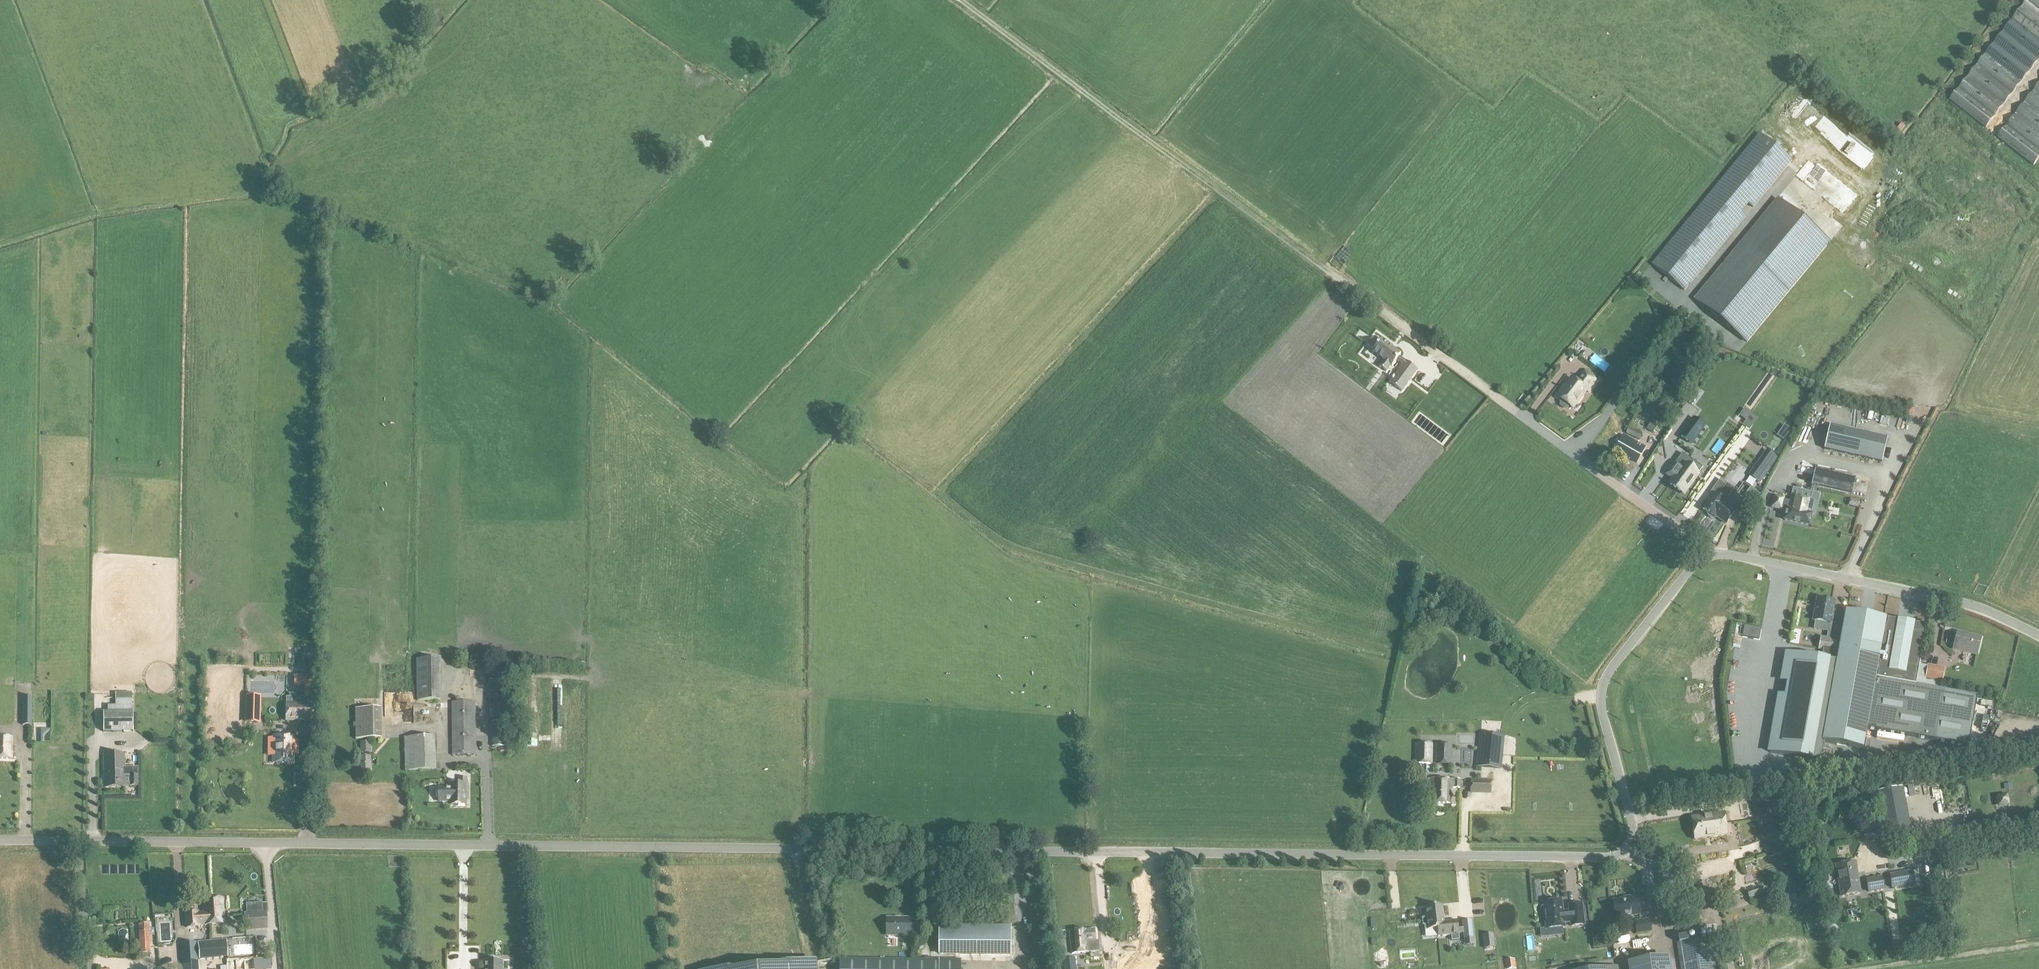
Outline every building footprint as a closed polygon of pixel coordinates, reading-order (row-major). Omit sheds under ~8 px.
[(2037,0),(2027,0),(1950,101),(1986,128),(2038,60),(2038,1),(2037,0)] [(1997,137),(2034,165),(2038,159),(2038,83),(1997,137)] [(1736,174),(1734,179),(1741,183),(1744,179),(1736,174)] [(1684,285),(1742,208),(1708,183),(1650,259),(1684,285)] [(1353,308),(1350,313),(1366,323),(1369,318),(1353,308)] [(1372,339),(1368,345),(1374,350),(1372,352),(1383,360),(1379,367),(1386,372),(1391,366),(1392,367),(1397,360),(1403,365),(1394,377),(1393,377),(1391,379),(1392,379),(1390,383),(1402,392),(1418,370),(1406,361),(1405,362),(1399,357),(1401,355),(1389,346),(1390,346),(1382,339),(1379,344),(1372,339)] [(1359,376),(1364,380),(1377,363),(1372,359),(1359,376)] [(1556,396),(1561,400),(1560,402),(1560,404),(1565,408),(1566,407),(1568,405),(1573,408),(1578,401),(1582,396),(1582,394),(1586,390),(1589,392),(1598,380),(1586,370),(1577,382),(1572,378),(1565,387),(1563,386),(1556,396)] [(1426,388),(1430,394),(1436,389),(1432,383),(1426,388)] [(1703,391),(1697,386),(1686,401),(1692,405),(1703,391)] [(1738,417),(1736,421),(1742,425),(1746,421),(1739,416),(1738,417)] [(1693,418),(1681,436),(1692,444),(1704,426),(1693,418)] [(1785,425),(1778,435),(1784,440),(1791,430),(1785,425)] [(1832,426),(1826,449),(1878,461),(1883,462),(1888,438),(1832,426)] [(1623,435),(1614,451),(1637,463),(1646,447),(1623,435)] [(1729,437),(1727,441),(1736,446),(1738,442),(1729,437)] [(1815,446),(1810,468),(1816,469),(1855,478),(1873,482),(1878,461),(1826,449),(1815,446)] [(1765,470),(1772,459),(1760,451),(1752,462),(1765,470)] [(1682,453),(1668,472),(1675,477),(1673,479),(1670,484),(1684,494),(1698,474),(1685,465),(1690,458),(1682,453)] [(1810,462),(1811,456),(1797,453),(1796,458),(1810,462)] [(1816,469),(1812,485),(1852,494),(1855,478),(1816,469)] [(1704,502),(1701,506),(1702,508),(1703,508),(1702,509),(1708,513),(1707,514),(1707,516),(1712,519),(1714,519),(1714,518),(1715,518),(1716,517),(1726,524),(1735,512),(1734,511),(1736,507),(1726,500),(1734,490),(1720,479),(1710,493),(1713,494),(1707,502),(1706,501),(1704,502)] [(1776,498),(1774,506),(1781,508),(1787,509),(1784,520),(1809,526),(1811,516),(1814,516),(1819,495),(1793,489),(1792,497),(1791,497),(1790,502),(1783,500),(1783,499),(1776,498)] [(1850,499),(1849,506),(1858,508),(1859,501),(1850,499)] [(10,575),(10,560),(0,559),(0,574),(10,575)] [(1817,599),(1813,620),(1830,623),(1836,624),(1838,616),(1832,615),(1834,602),(1817,599)] [(1779,694),(1768,752),(1821,762),(1825,740),(1864,747),(1867,729),(1968,747),(1977,697),(1916,686),(1926,627),(1887,620),(1847,613),(1846,616),(1839,654),(1843,654),(1842,663),(1838,662),(1786,653),(1781,681),(1788,682),(1786,695),(1779,694)] [(10,633),(10,625),(0,624),(0,632),(10,633)] [(1957,632),(1953,648),(1977,654),(1981,638),(1957,632)] [(0,639),(0,647),(9,647),(9,639),(0,639)] [(301,655),(301,676),(293,677),(294,687),(304,686),(305,697),(285,697),(285,723),(313,723),(313,697),(313,676),(314,676),(314,655),(301,655)] [(401,660),(382,659),(382,669),(401,670),(401,660)] [(417,701),(442,701),(442,659),(417,660),(417,701)] [(1928,665),(1925,679),(1942,682),(1945,668),(1928,665)] [(9,676),(9,668),(0,668),(0,676),(9,676)] [(398,686),(399,676),(382,675),(382,686),(398,686)] [(244,723),(245,723),(260,724),(261,696),(245,695),(244,723)] [(22,696),(22,726),(32,726),(32,697),(22,696)] [(476,702),(452,702),(453,756),(477,756),(476,702)] [(355,739),(381,740),(381,709),(355,708),(355,739)] [(103,732),(133,732),(133,711),(103,711),(103,732)] [(493,722),(493,748),(506,748),(506,722),(493,722)] [(1480,733),(1476,767),(1501,769),(1505,735),(1480,733)] [(12,759),(12,737),(0,737),(0,759),(12,759)] [(298,740),(294,740),(294,737),(273,737),(273,763),(293,763),(293,755),(298,755),(298,740)] [(406,772),(438,771),(437,737),(405,738),(406,772)] [(371,743),(360,743),(360,754),(371,754),(371,743)] [(1416,744),(1416,765),(1432,765),(1432,744),(1416,744)] [(1436,744),(1435,765),(1451,766),(1452,745),(1436,744)] [(124,754),(104,754),(104,789),(125,788),(124,754)] [(371,757),(359,757),(359,772),(371,772),(371,757)] [(290,785),(290,772),(275,771),(275,785),(290,785)] [(1430,779),(1428,803),(1450,804),(1450,792),(1455,792),(1455,794),(1474,795),(1475,782),(1456,781),(1456,783),(1451,782),(1451,775),(1432,774),(1432,779),(1430,779)] [(438,803),(450,803),(450,805),(466,805),(467,794),(469,794),(469,786),(467,786),(467,779),(460,778),(460,785),(451,785),(451,787),(439,787),(438,803)] [(295,806),(297,797),(290,795),(288,804),(295,806)] [(1724,813),(1691,818),(1693,829),(1725,824),(1724,813)] [(1778,823),(1763,828),(1766,838),(1781,832),(1786,830),(1783,822),(1778,824),(1778,823)] [(1725,824),(1693,829),(1695,840),(1727,835),(1725,824)] [(1910,826),(1884,831),(1885,837),(1886,841),(1911,837),(1910,826)] [(1797,832),(1782,836),(1785,846),(1800,842),(1797,832)] [(1854,862),(1836,866),(1841,896),(1859,893),(1854,862)] [(1912,870),(1889,874),(1890,883),(1891,889),(1915,885),(1912,870)] [(1881,878),(1866,880),(1868,892),(1883,889),(1881,878)] [(1756,888),(1747,891),(1749,898),(1759,895),(1756,888)] [(1628,899),(1613,901),(1615,918),(1623,917),(1624,918),(1625,919),(1630,919),(1630,918),(1630,916),(1640,915),(1637,896),(1627,897),(1628,899)] [(209,914),(209,925),(224,924),(222,899),(210,900),(211,909),(210,909),(210,914),(209,914)] [(202,900),(203,913),(197,914),(197,912),(185,913),(186,928),(198,927),(198,925),(204,925),(209,925),(209,914),(210,914),(210,909),(211,909),(210,900),(202,900)] [(1543,906),(1541,908),(1542,912),(1543,913),(1545,913),(1546,929),(1564,927),(1564,923),(1571,922),(1571,926),(1584,925),(1582,904),(1569,906),(1570,914),(1563,915),(1561,901),(1544,903),(1544,906),(1543,906)] [(108,906),(108,914),(117,914),(117,906),(108,906)] [(1426,918),(1422,918),(1423,926),(1424,926),(1425,931),(1437,930),(1438,937),(1451,935),(1459,935),(1459,934),(1464,933),(1464,939),(1473,938),(1472,922),(1463,923),(1463,928),(1458,929),(1457,921),(1444,922),(1442,906),(1425,908),(1426,918)] [(1446,906),(1446,919),(1457,919),(1457,907),(1446,906)] [(1506,916),(1516,917),(1517,908),(1512,907),(1511,913),(1506,912),(1506,916)] [(266,912),(245,914),(246,931),(267,929),(266,912)] [(916,919),(886,919),(886,936),(916,936),(916,919)] [(1649,919),(1635,921),(1637,933),(1651,931),(1649,919)] [(138,924),(139,954),(150,954),(148,924),(138,924)] [(938,925),(938,954),(1010,955),(1010,925),(938,925)] [(1093,930),(1069,933),(1071,954),(1088,952),(1099,951),(1098,941),(1095,941),(1093,930)] [(1493,935),(1483,936),(1484,948),(1494,947),(1493,935)] [(1677,943),(1681,968),(1716,968),(1711,938),(1689,941),(1688,936),(1678,937),(1679,943),(1677,943)] [(199,943),(200,959),(228,957),(226,941),(199,943)] [(198,943),(183,944),(184,968),(199,968),(198,959),(198,943)] [(1108,950),(1110,968),(1140,968),(1138,947),(1108,950)] [(1668,958),(1630,964),(1631,968),(1670,968),(1668,958)] [(1062,960),(1063,968),(1075,968),(1074,959),(1062,960)] [(1514,959),(1505,960),(1506,968),(1516,967),(1514,959)] [(839,968),(960,968),(960,961),(839,960),(839,968)]
